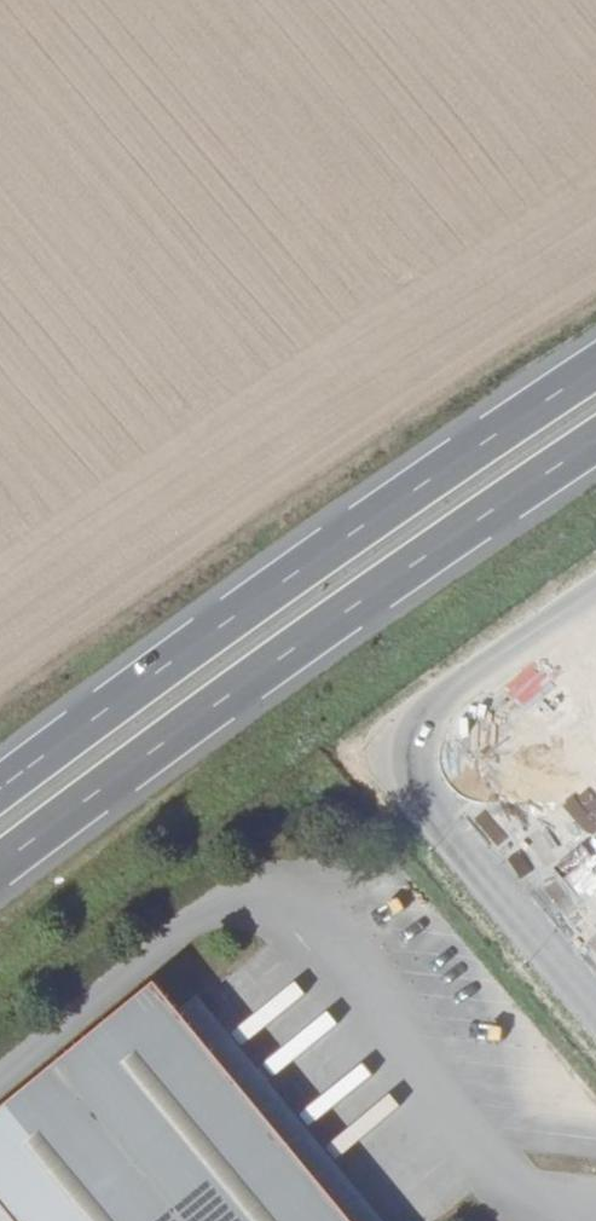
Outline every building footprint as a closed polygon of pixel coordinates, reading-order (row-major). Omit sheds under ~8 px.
[(188,1007),(165,979),(0,1116),(0,1191),(24,1220),(365,1220),(188,1007)] [(208,992),(207,991),(188,1007),(365,1220),(397,1220),(208,992)] [(0,1191),(0,1220),(24,1220),(0,1191)]
